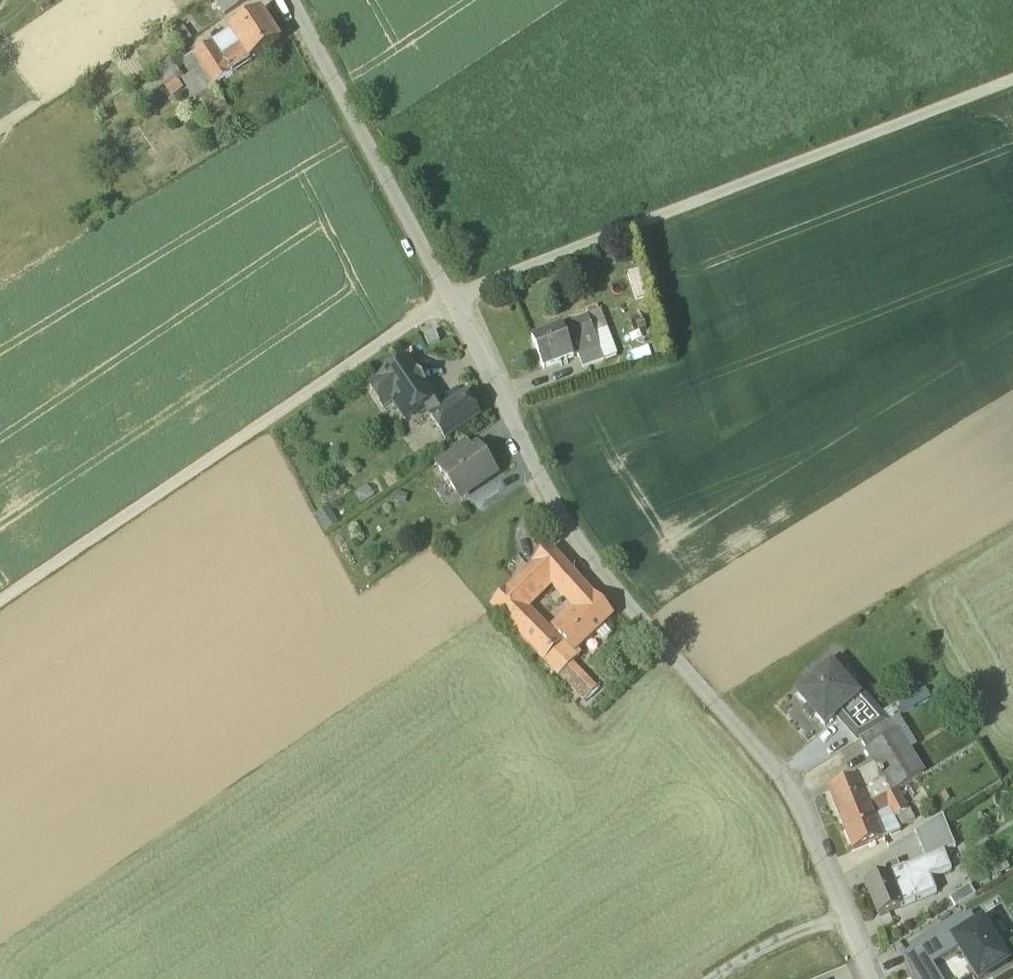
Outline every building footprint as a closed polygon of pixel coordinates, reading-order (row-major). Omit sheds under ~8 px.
[(225,16),(247,1),(247,0),(215,0),(225,16)] [(261,13),(246,23),(243,19),(237,23),(240,28),(231,33),(242,50),(251,64),(281,44),(261,13)] [(214,44),(194,57),(202,69),(205,74),(225,61),(214,44)] [(225,61),(205,74),(214,87),(251,64),(242,50),(225,61)] [(171,59),(160,67),(169,82),(180,74),(171,59)] [(205,74),(202,69),(189,77),(201,97),(215,89),(214,87),(205,74)] [(588,318),(562,328),(568,344),(594,334),(588,318)] [(562,328),(532,340),(544,370),(574,358),(568,344),(562,328)] [(436,332),(425,337),(429,347),(440,342),(436,332)] [(600,348),(578,357),(583,369),(604,361),(600,348)] [(437,402),(410,362),(370,389),(384,410),(393,404),(395,406),(393,407),(394,408),(396,407),(405,422),(437,402)] [(465,396),(431,419),(446,441),(479,418),(465,396)] [(465,442),(435,462),(443,474),(473,453),(472,453),(465,442)] [(473,453),(443,474),(459,499),(496,474),(479,449),(472,453),(473,453)] [(582,583),(551,549),(509,591),(526,609),(550,584),(563,599),(582,583)] [(582,583),(563,599),(576,613),(594,596),(582,583)] [(526,609),(509,591),(492,607),(545,661),(561,645),(526,609)] [(576,613),(552,636),(561,645),(575,660),(579,657),(575,653),(613,618),(594,596),(576,613)] [(561,645),(545,661),(559,676),(575,660),(561,645)] [(575,660),(559,676),(584,701),(599,686),(575,660)] [(849,681),(832,661),(810,680),(813,683),(832,667),(846,683),(849,681)] [(813,683),(798,697),(825,727),(837,717),(859,698),(858,697),(846,683),(832,667),(813,683)] [(862,693),(858,697),(859,698),(837,717),(858,742),(860,741),(863,740),(889,724),(862,693)] [(863,740),(869,750),(900,731),(906,727),(900,717),(889,724),(863,740)] [(900,731),(869,750),(877,763),(895,793),(898,792),(926,774),(900,731)] [(856,775),(858,779),(867,801),(882,791),(886,799),(895,793),(877,763),(856,775)] [(858,779),(829,791),(841,820),(870,808),(867,801),(858,779)] [(882,791),(867,801),(870,808),(886,799),(882,791)] [(895,793),(886,799),(889,811),(894,819),(907,812),(898,792),(895,793)] [(886,799),(870,808),(874,818),(889,811),(886,799)] [(870,808),(841,820),(853,852),(883,839),(874,818),(870,808)] [(889,811),(874,818),(883,839),(901,832),(899,829),(894,819),(889,811)] [(907,812),(894,819),(899,829),(915,820),(909,811),(907,812)] [(916,834),(926,861),(944,855),(955,850),(942,816),(916,834)] [(913,880),(921,900),(936,894),(931,880),(950,870),(944,855),(926,861),(915,865),(920,878),(913,880)] [(888,876),(901,908),(921,900),(913,880),(920,878),(915,865),(888,876)] [(951,897),(971,886),(965,875),(945,886),(951,897)] [(888,876),(867,884),(880,917),(901,908),(888,876)] [(971,915),(904,956),(913,978),(959,951),(954,941),(978,926),(971,915)] [(1008,964),(983,923),(978,926),(954,941),(959,951),(977,978),(982,978),(1008,964)]
